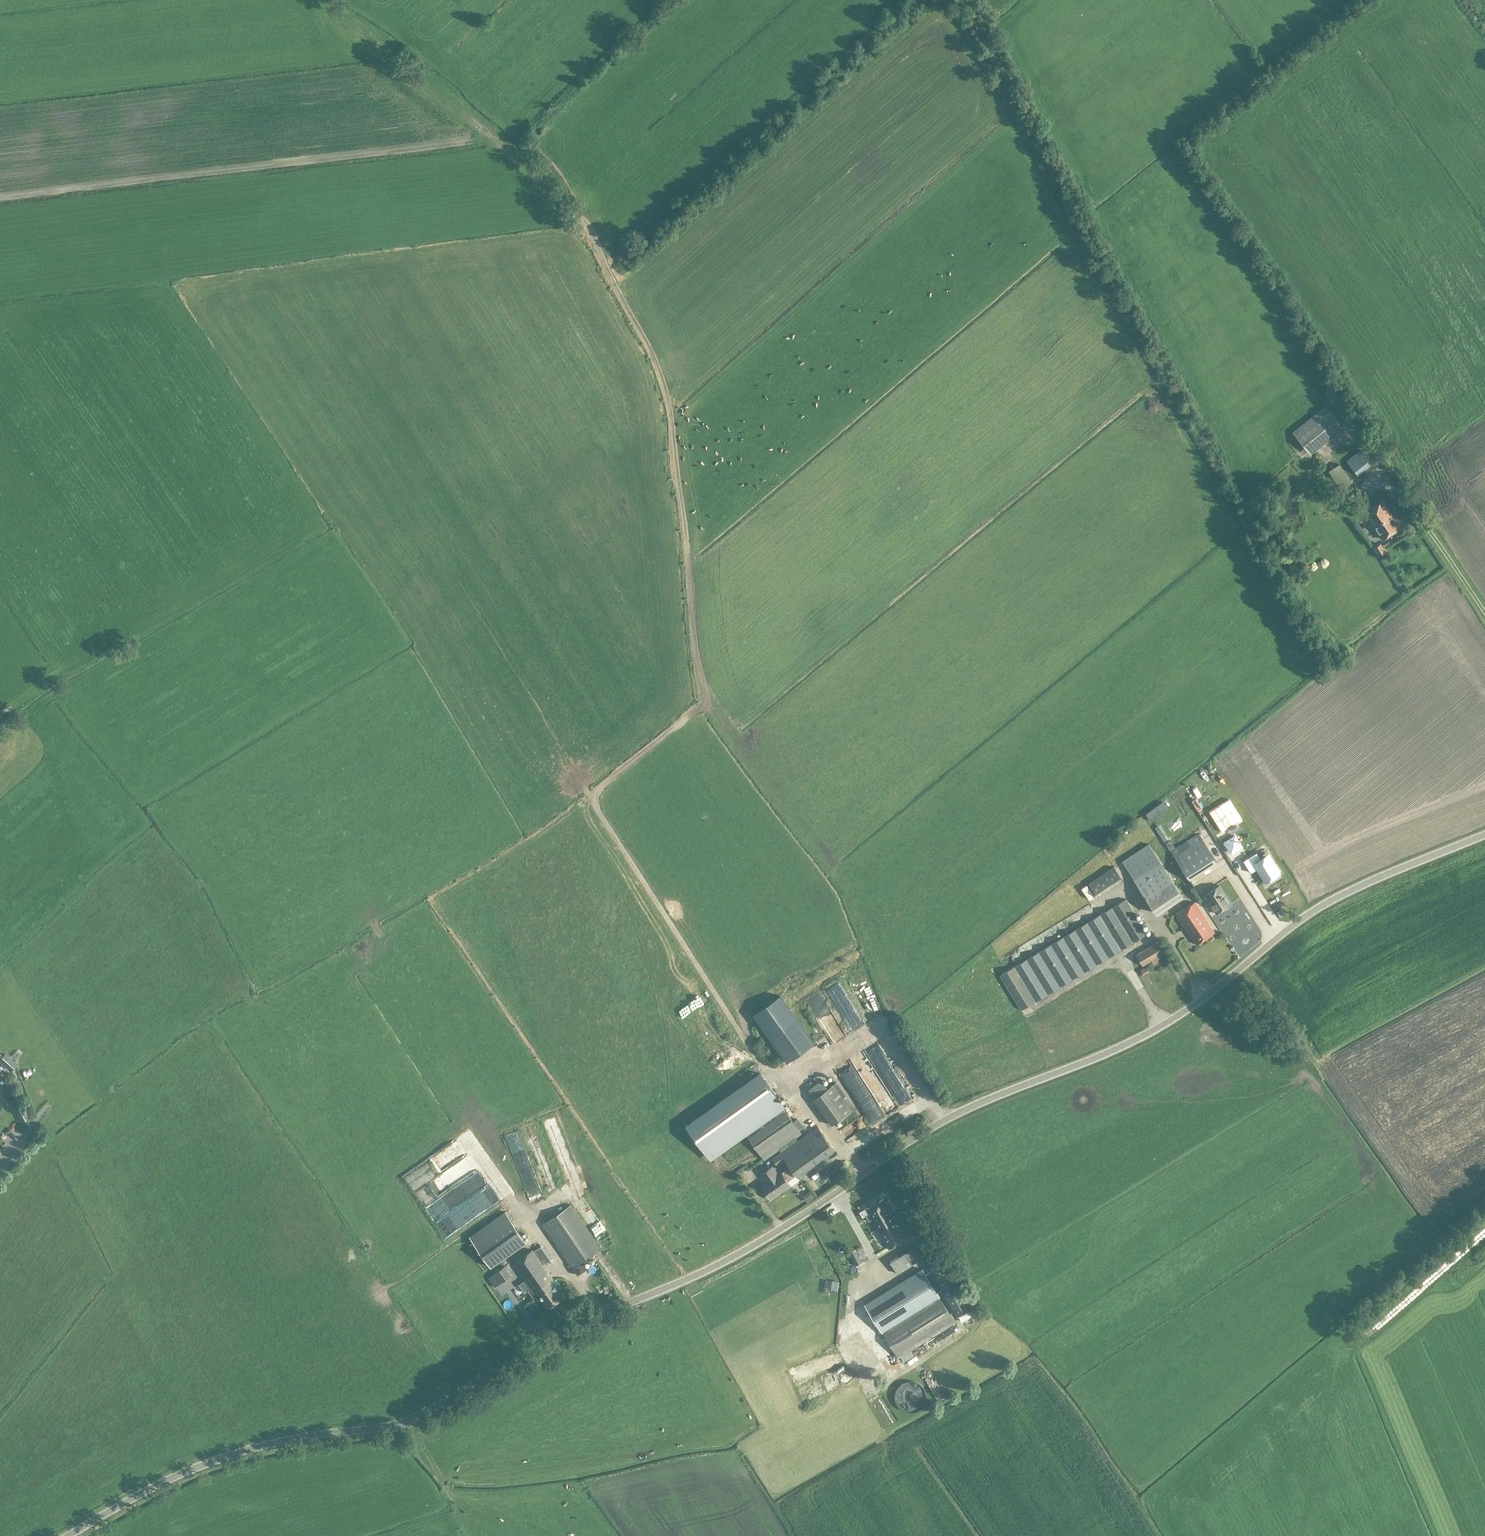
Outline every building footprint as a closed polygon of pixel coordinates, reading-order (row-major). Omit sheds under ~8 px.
[(1309,448),(1342,421),(1323,399),(1290,426),(1309,448)] [(1347,461),(1358,475),(1373,463),(1361,449),(1347,461)] [(1327,462),(1332,478),(1344,474),(1339,458),(1327,462)] [(1374,526),(1393,513),(1383,499),(1365,512),(1374,526)] [(1400,525),(1393,513),(1374,526),(1382,538),(1400,525)] [(1386,551),(1380,542),(1374,546),(1380,555),(1386,551)] [(1190,791),(1184,778),(1173,784),(1179,797),(1190,791)] [(1158,822),(1168,818),(1165,811),(1155,816),(1158,822)] [(1189,879),(1216,862),(1217,862),(1199,833),(1171,850),(1189,879)] [(1231,853),(1242,846),(1235,835),(1224,842),(1231,853)] [(1149,844),(1122,861),(1157,913),(1183,896),(1149,844)] [(1260,858),(1256,852),(1249,857),(1265,882),(1280,872),(1268,853),(1260,858)] [(1085,878),(1096,892),(1121,874),(1111,860),(1085,878)] [(1220,885),(1204,895),(1216,914),(1232,904),(1220,885)] [(1073,978),(1148,933),(1127,899),(1052,944),(1073,978)] [(1196,944),(1214,932),(1195,903),(1177,915),(1196,944)] [(1083,1006),(1038,934),(1021,944),(1018,938),(1004,946),(1007,953),(978,970),(974,964),(962,972),(965,978),(953,985),(998,1058),(1083,1006)] [(1168,950),(1161,940),(1137,954),(1144,965),(1168,950)] [(1210,997),(1214,1005),(1222,1001),(1217,993),(1210,997)] [(780,995),(753,1014),(787,1062),(814,1043),(780,995)] [(833,1073),(850,1064),(846,1057),(830,1065),(833,1073)] [(797,1176),(834,1149),(817,1126),(798,1140),(795,1137),(801,1133),(781,1105),(783,1104),(761,1073),(686,1126),(709,1157),(744,1132),(764,1159),(779,1149),(781,1152),(773,1158),(778,1165),(786,1159),(791,1166),(782,1173),(781,1171),(777,1173),(772,1166),(761,1174),(766,1181),(761,1185),(771,1200),(791,1186),(787,1181),(796,1174),(797,1176)] [(866,1091),(876,1085),(874,1080),(863,1086),(866,1091)] [(866,1117),(908,1091),(903,1083),(861,1110),(866,1117)] [(833,1084),(813,1098),(832,1125),(851,1110),(833,1084)] [(14,1110),(22,1122),(30,1117),(23,1104),(14,1110)] [(513,1161),(527,1197),(541,1191),(527,1156),(513,1161)] [(831,1169),(835,1175),(846,1166),(842,1161),(831,1169)] [(866,1208),(869,1214),(866,1215),(869,1221),(872,1219),(889,1248),(906,1238),(883,1198),(866,1208)] [(578,1207),(590,1224),(597,1219),(585,1202),(578,1207)] [(571,1205),(543,1224),(574,1268),(602,1249),(571,1205)] [(911,1206),(901,1212),(924,1252),(935,1246),(911,1206)] [(491,1267),(527,1241),(507,1212),(471,1237),(491,1267)] [(607,1254),(615,1249),(604,1230),(596,1235),(607,1254)] [(919,1259),(912,1248),(890,1262),(897,1273),(919,1259)] [(856,1264),(862,1261),(856,1249),(849,1252),(856,1264)] [(548,1308),(555,1303),(563,1297),(552,1281),(553,1280),(532,1250),(514,1263),(527,1281),(532,1288),(529,1290),(535,1299),(539,1296),(548,1308)] [(502,1283),(512,1276),(505,1267),(496,1274),(502,1283)] [(898,1357),(955,1322),(939,1296),(937,1292),(944,1287),(933,1268),(925,1273),(923,1269),(865,1305),(882,1332),(882,1331),(898,1357)]
